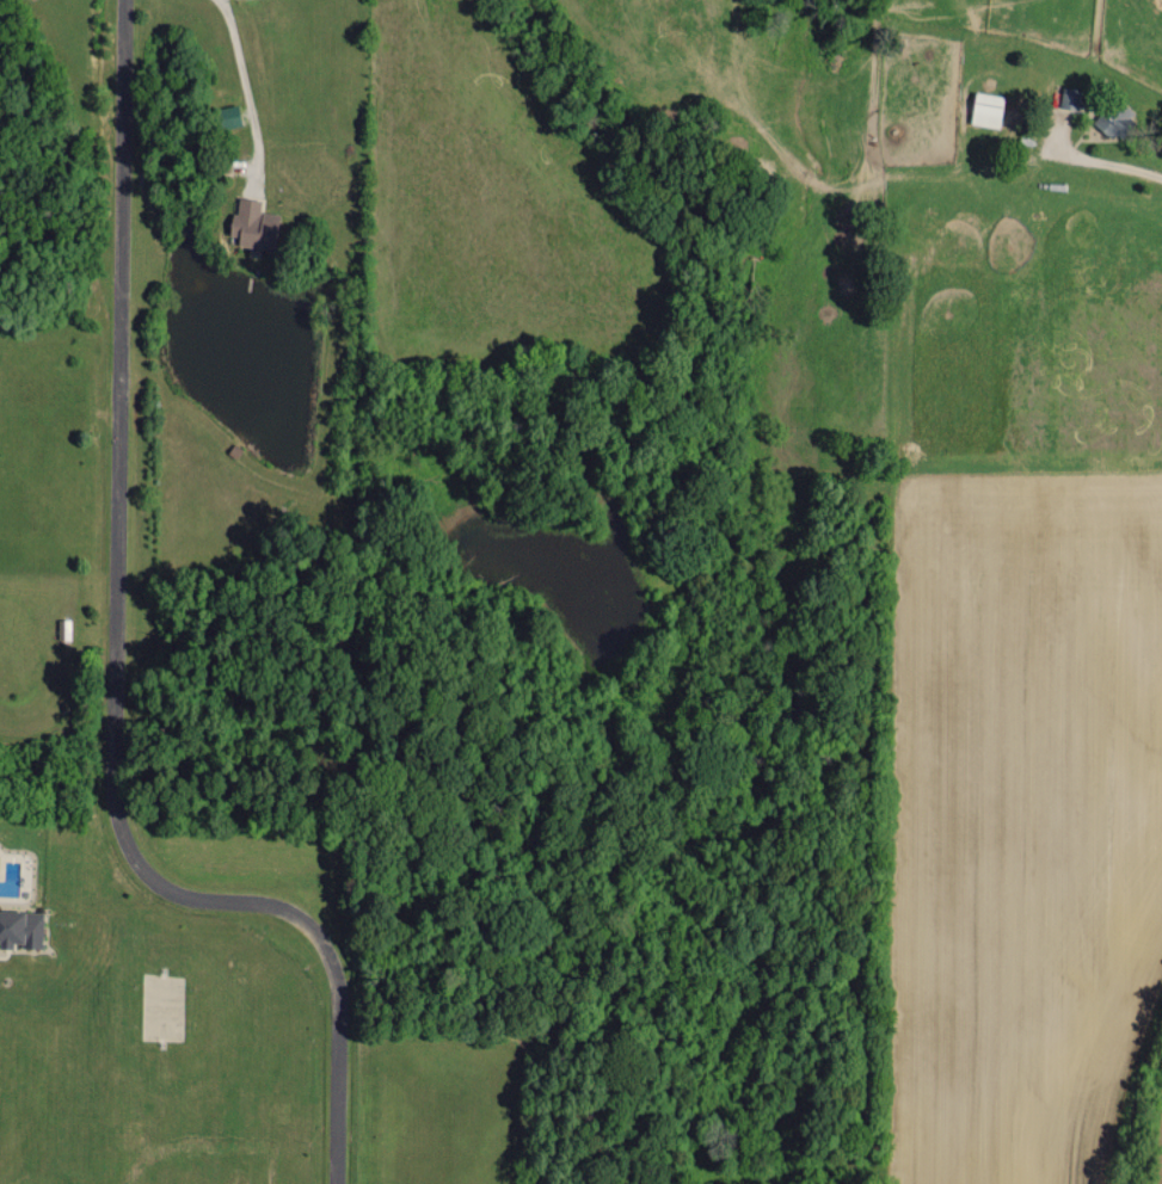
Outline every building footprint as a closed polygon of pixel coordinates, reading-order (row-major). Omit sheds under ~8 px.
[(1079,109),(1083,90),(1062,86),(1059,105),(1079,109)] [(1003,93),(974,91),(971,122),(1000,125),(1003,93)] [(1094,121),(1112,137),(1135,111),(1117,95),(1094,121)] [(220,128),(241,123),(236,103),(215,108),(220,128)] [(273,251),(279,213),(259,209),(260,199),(237,195),(231,234),(239,235),(237,245),(273,251)] [(12,947),(12,944),(42,945),(43,911),(0,909),(0,947),(12,947)]
